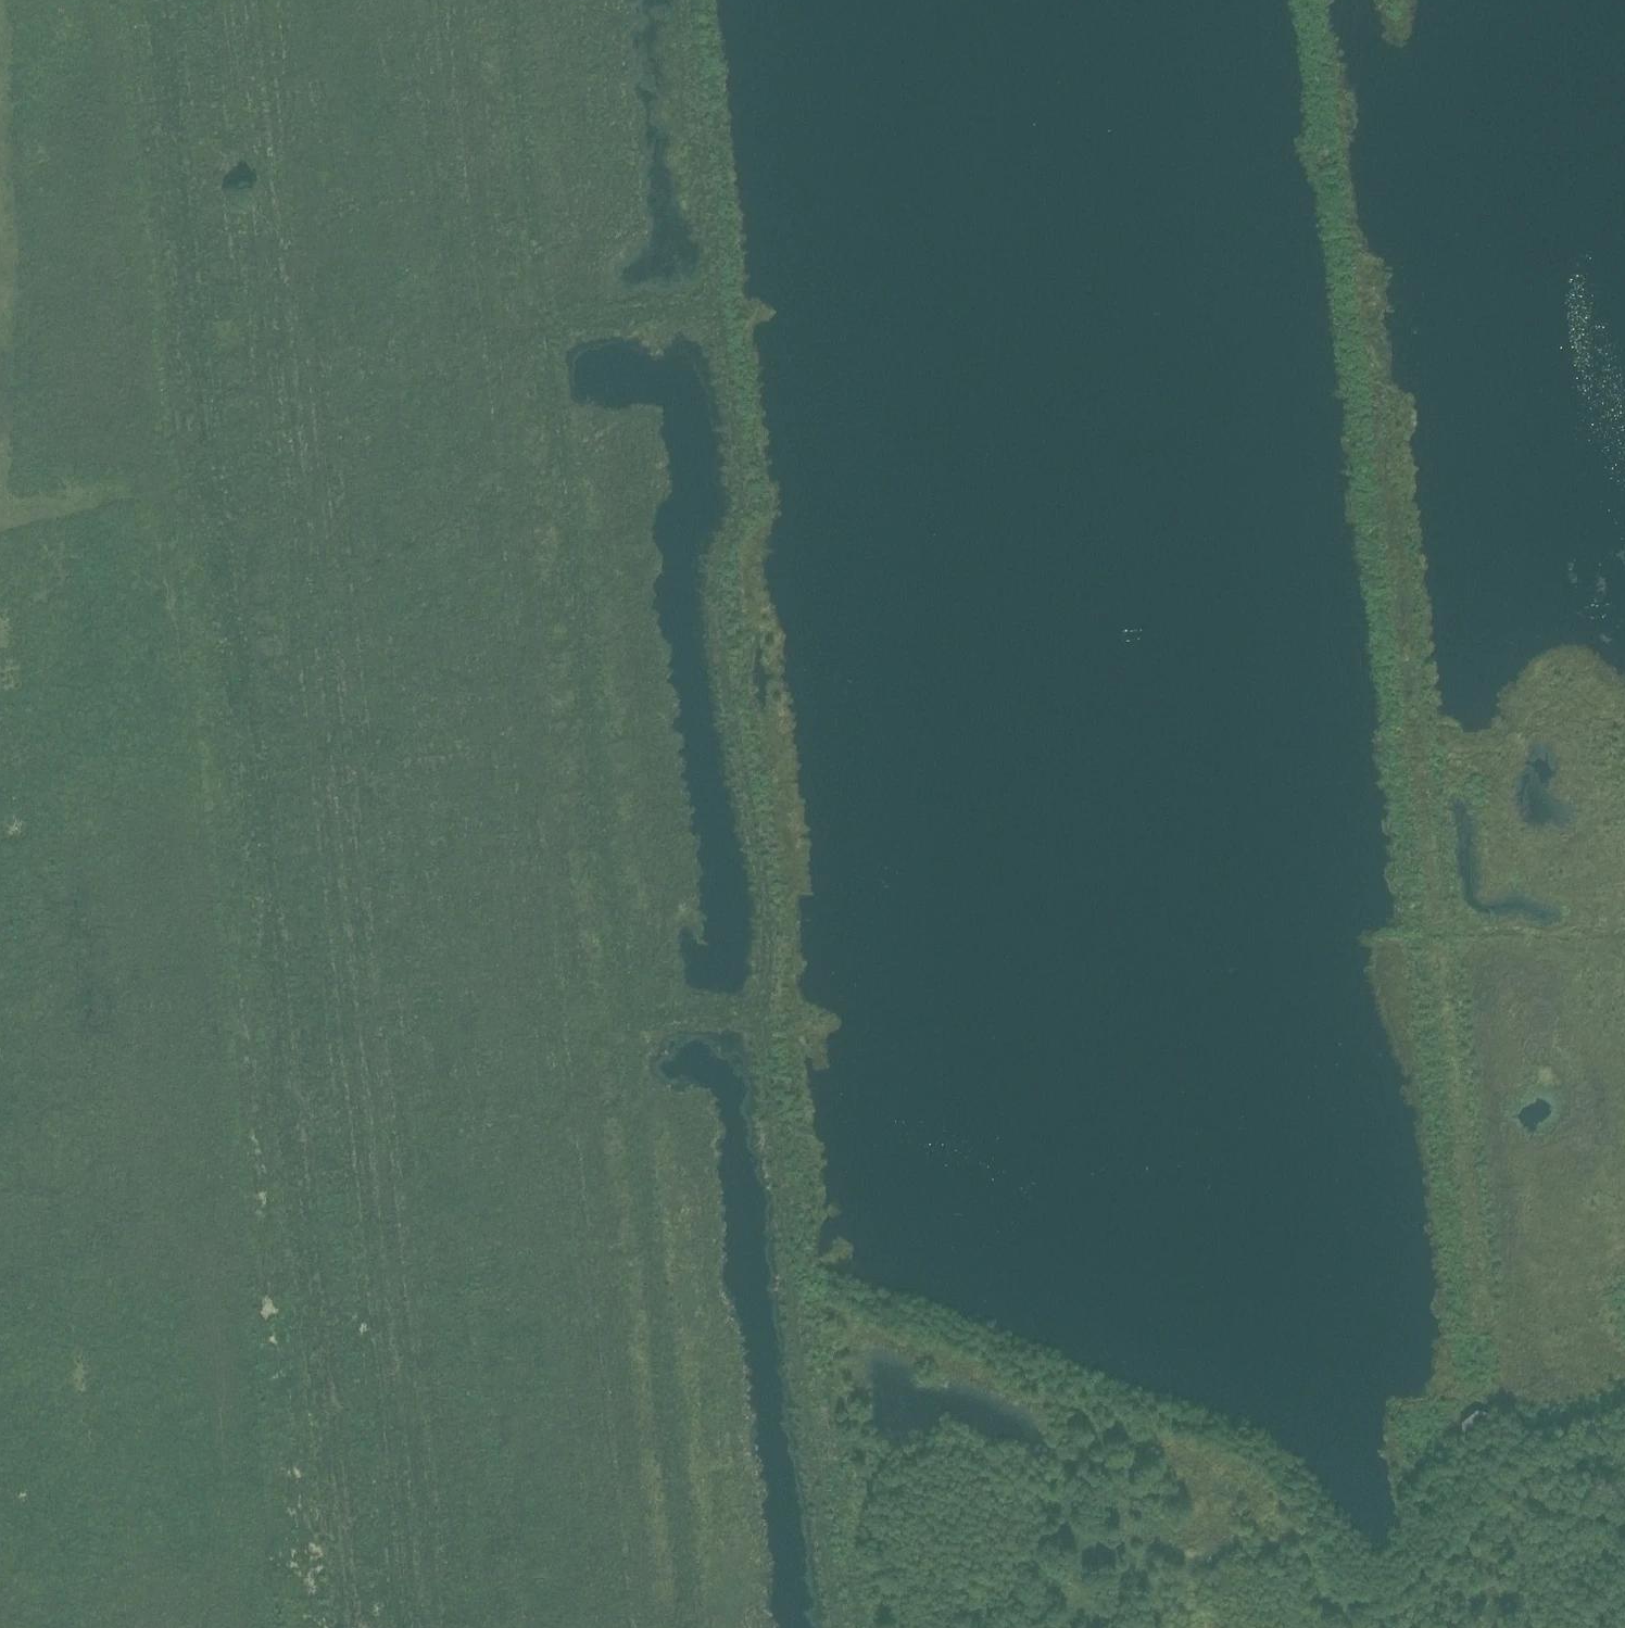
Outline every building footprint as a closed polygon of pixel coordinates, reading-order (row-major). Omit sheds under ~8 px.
[(1462,1422),(1463,1440),(1482,1424),(1494,1415),(1477,1411),(1462,1422)]
